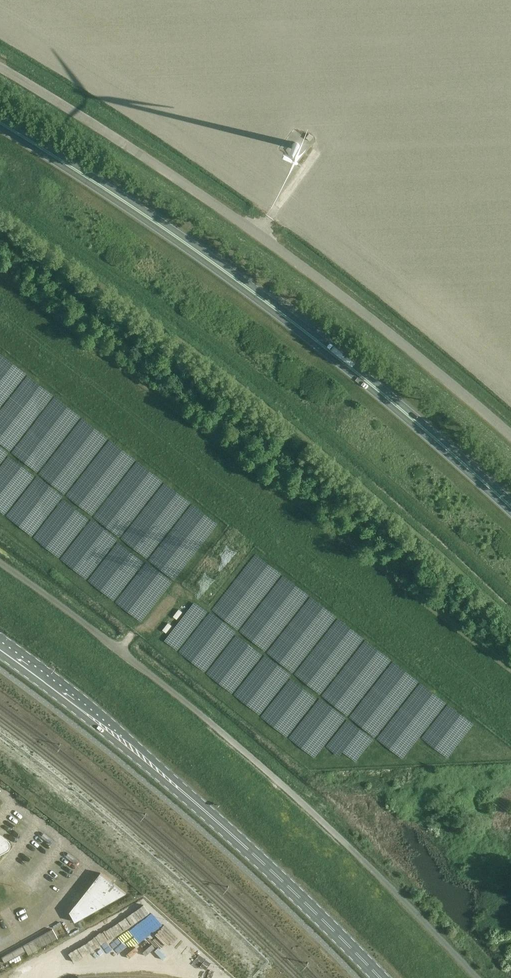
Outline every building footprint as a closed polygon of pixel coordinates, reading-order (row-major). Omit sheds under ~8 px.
[(7,850),(8,849),(9,847),(9,845),(9,843),(8,841),(7,839),(0,834),(0,854),(7,850)] [(21,845),(26,851),(35,845),(30,838),(21,845)] [(70,912),(75,921),(126,893),(100,872),(70,912)] [(52,929),(22,945),(28,955),(58,938),(52,929)] [(22,946),(1,957),(4,962),(25,951),(22,946)]
